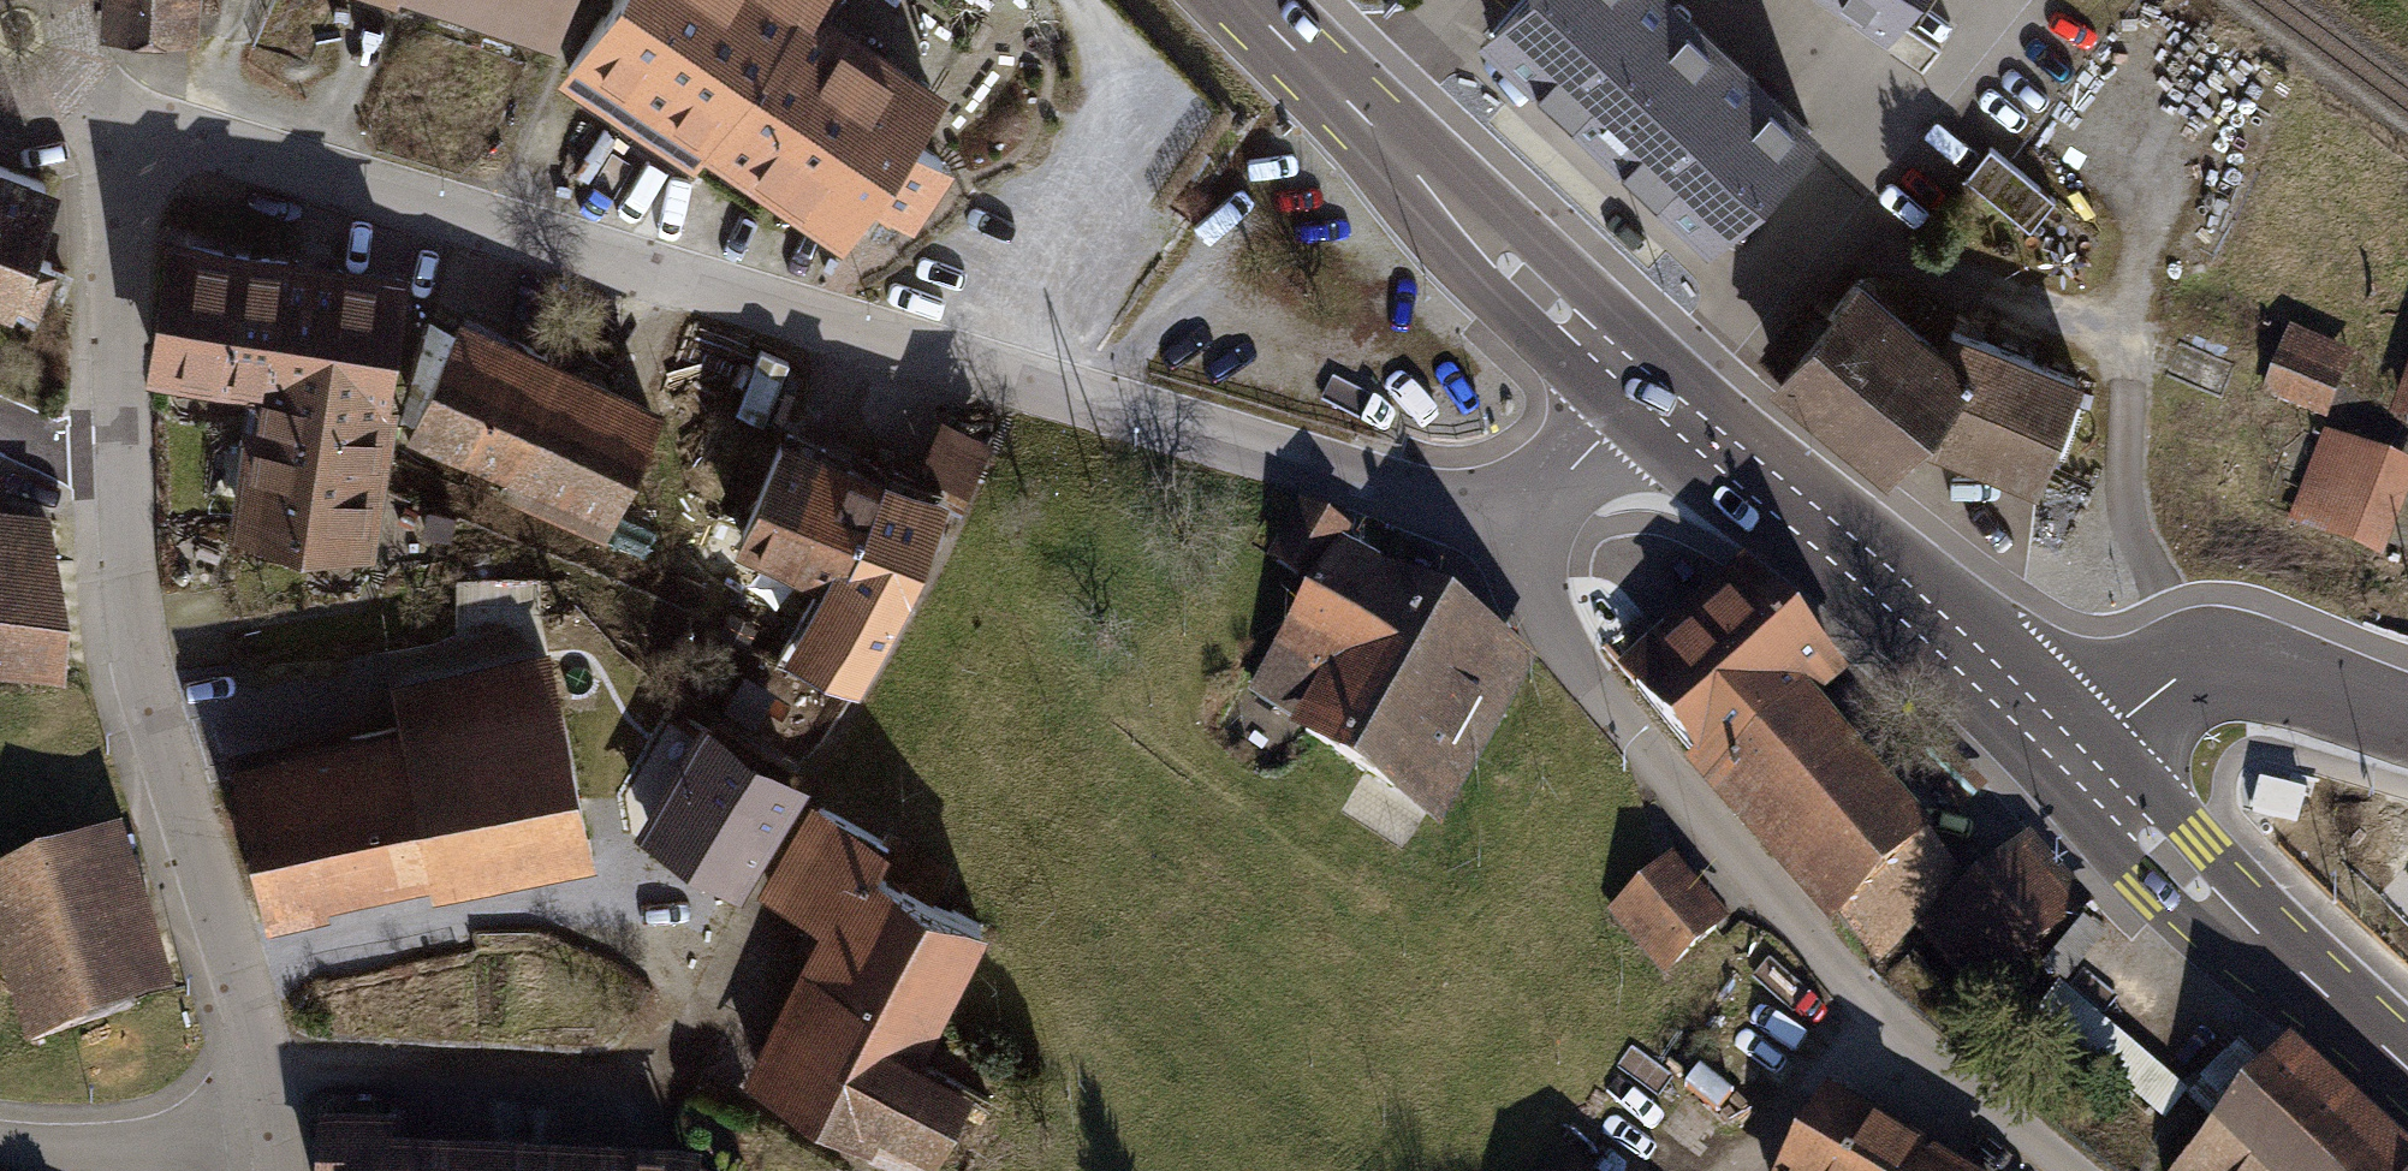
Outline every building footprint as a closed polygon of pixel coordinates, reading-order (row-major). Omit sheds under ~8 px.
[(98,37),(200,43),(203,0),(101,0),(98,37)] [(558,84),(695,174),(706,159),(799,14),(815,23),(826,7),(830,0),(614,0),(610,6),(558,84)] [(1483,47),(1712,259),(1829,133),(1685,0),(1527,0),(1483,47)] [(1896,39),(1922,0),(1838,0),(1896,39)] [(953,93),(826,7),(815,23),(799,14),(706,159),(845,252),(873,214),(890,226),(896,217),(917,230),(957,168),(921,145),(953,93)] [(2046,226),(2069,189),(2000,147),(1977,184),(2046,226)] [(24,315),(27,308),(47,315),(64,269),(44,261),(72,182),(0,156),(0,307),(24,315)] [(228,542),(375,564),(399,409),(389,408),(410,275),(166,238),(144,386),(244,402),(238,445),(243,446),(228,542)] [(1925,457),(2043,500),(2091,383),(1956,331),(1949,348),(1866,283),(1775,390),(1892,487),(1925,457)] [(497,498),(605,546),(668,410),(462,318),(456,333),(430,320),(400,420),(414,427),(407,443),(505,485),(497,498)] [(2289,326),(2261,395),(2326,422),(2354,353),(2289,326)] [(2388,415),(2407,422),(2407,359),(2388,415)] [(994,442),(943,421),(918,483),(941,493),(943,488),(971,499),(994,442)] [(2322,429),(2287,519),(2384,556),(2387,547),(2407,555),(2407,498),(2407,494),(2407,462),(2322,429)] [(786,665),(861,696),(913,601),(952,506),(789,436),(735,556),(824,594),(786,665)] [(72,684),(78,620),(53,511),(0,505),(0,677),(72,684)] [(1270,565),(1320,595),(1344,550),(1349,552),(1355,543),(1302,513),(1270,565)] [(1290,740),(1440,830),(1542,674),(1349,552),(1344,550),(1320,595),(1249,699),(1297,729),(1290,740)] [(1737,556),(1612,670),(1693,758),(1684,766),(1827,922),(1835,915),(1877,960),(1965,879),(1929,839),(1934,835),(1816,707),(1848,677),(1737,556)] [(237,764),(272,929),(332,916),(330,905),(431,884),(435,901),(598,866),(553,653),(391,687),(401,730),(237,764)] [(780,695),(748,677),(729,713),(760,732),(780,695)] [(638,838),(744,902),(813,789),(707,725),(638,838)] [(1958,815),(1987,785),(1939,739),(1911,770),(1958,815)] [(879,1136),(940,1169),(982,1091),(928,1065),(939,1042),(993,937),(932,903),(951,868),(890,831),(881,847),(815,808),(764,899),(827,934),(745,1086),(871,1151),(879,1136)] [(2092,901),(2028,830),(1917,931),(1981,1001),(2092,901)] [(27,1049),(176,999),(121,837),(0,878),(0,969),(27,1049)] [(1605,912),(1663,977),(1727,920),(1669,855),(1605,912)] [(871,1151),(907,1170),(962,1170),(1011,1080),(939,1042),(928,1065),(982,1091),(940,1169),(879,1136),(871,1151)] [(2286,1043),(2171,1170),(2407,1170),(2407,1152),(2286,1043)] [(1821,1090),(1774,1170),(1960,1170),(1821,1090)] [(698,1165),(389,1152),(390,1126),(313,1123),(311,1170),(697,1170),(698,1165)]
